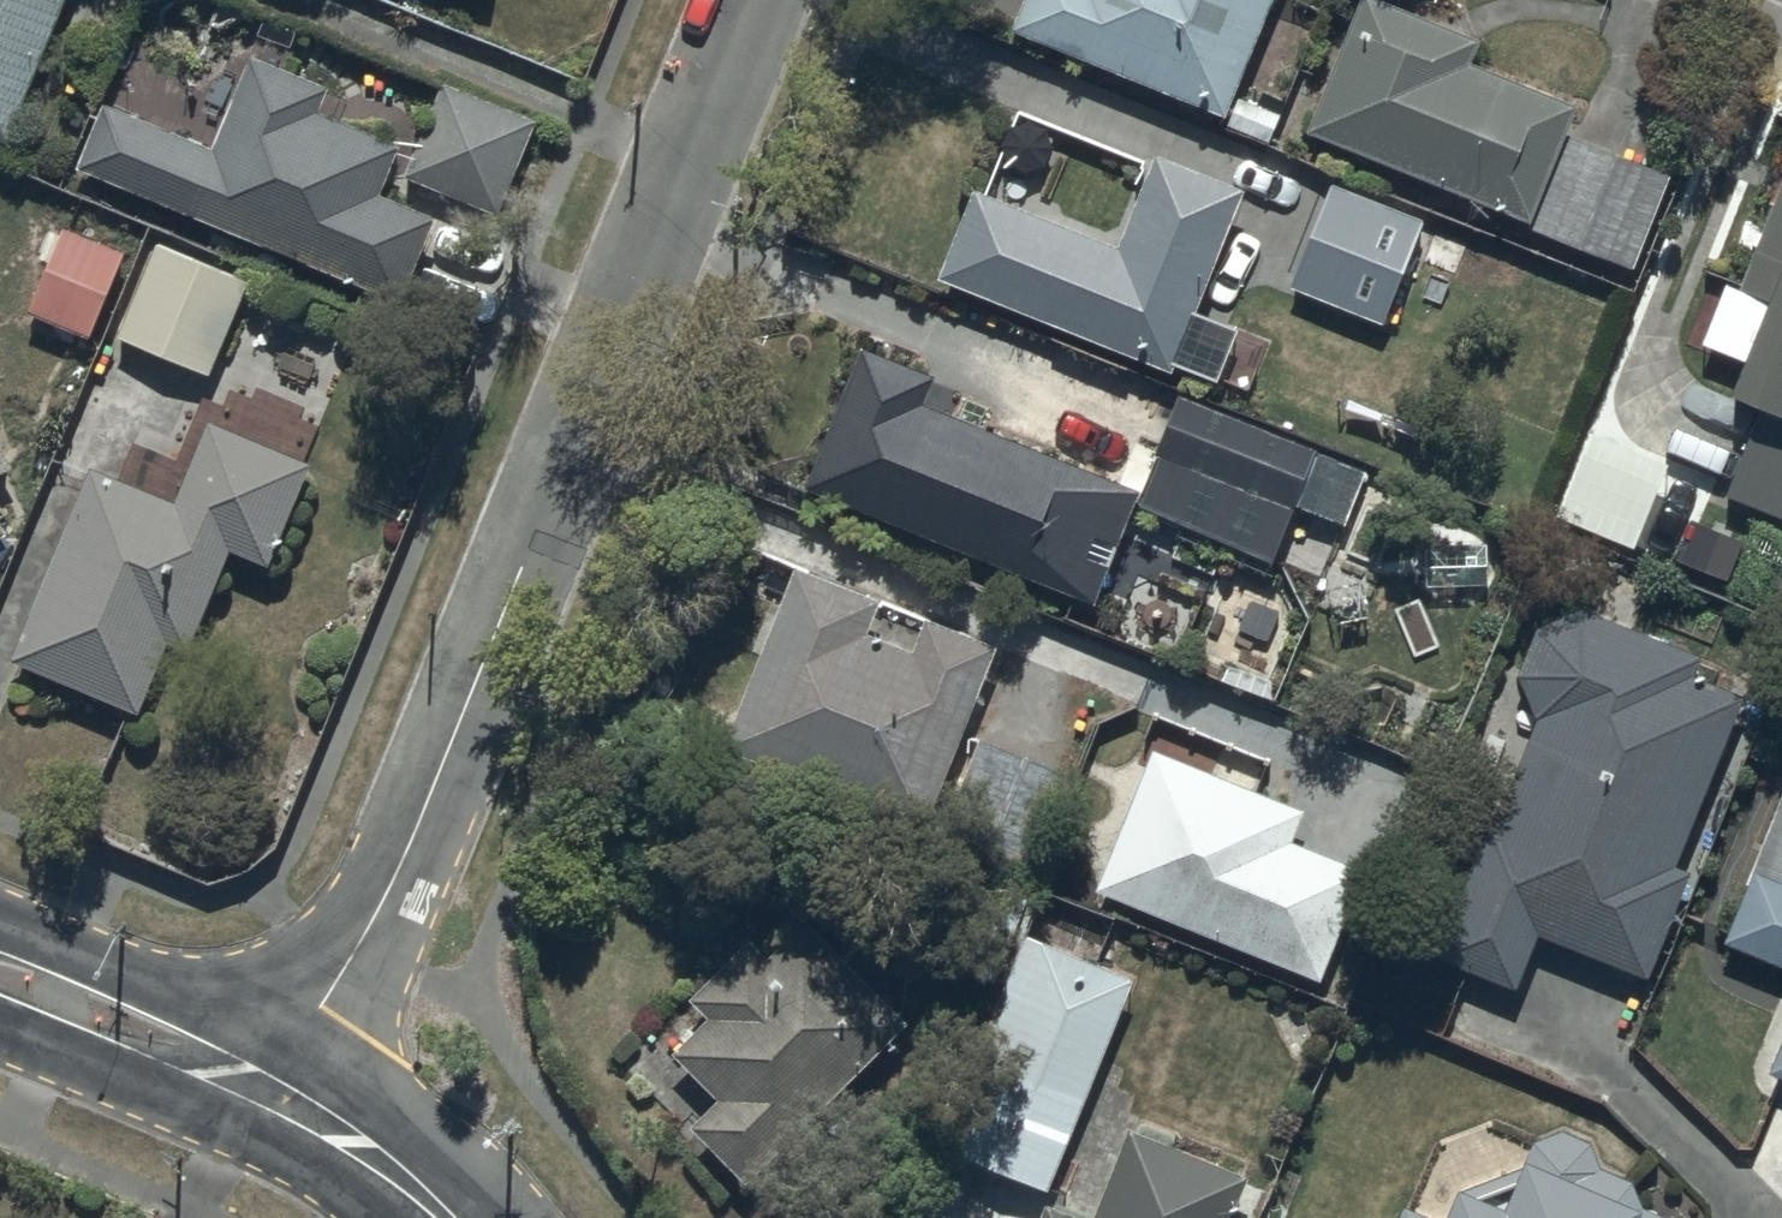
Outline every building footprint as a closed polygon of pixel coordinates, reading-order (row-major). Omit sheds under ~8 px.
[(1,138),(60,0),(0,0),(0,137),(1,138)] [(1011,22),(1227,112),(1272,0),(1019,0),(1011,22)] [(1390,0),(1358,0),(1305,125),(1534,221),(1579,100),(1469,56),(1480,38),(1390,0)] [(109,93),(78,164),(400,301),(438,211),(385,188),(404,143),(320,107),(328,88),(246,53),(211,136),(109,93)] [(538,117),(440,76),(401,171),(498,211),(538,117)] [(1118,242),(972,182),(936,267),(1167,362),(1240,185),(1156,151),(1118,242)] [(1420,216),(1326,181),(1289,280),(1383,315),(1420,216)] [(1750,283),(1772,291),(1736,384),(1781,401),(1781,198),(1750,283)] [(120,249),(59,224),(25,308),(86,333),(120,249)] [(252,281),(153,238),(112,330),(211,374),(252,281)] [(936,368),(859,338),(802,481),(1094,600),(1138,484),(928,394),(936,368)] [(1140,499),(1271,553),(1291,504),(1342,524),(1364,469),(1177,393),(1153,451),(1158,454),(1140,499)] [(91,466),(14,653),(140,705),(169,635),(190,643),(229,548),(271,557),(310,458),(207,418),(179,491),(91,466)] [(11,462),(0,443),(0,468),(11,462)] [(882,595),(792,563),(721,746),(924,827),(995,641),(927,615),(914,647),(868,627),(882,595)] [(1534,716),(1430,946),(1517,979),(1538,931),(1646,970),(1692,864),(1675,855),(1742,688),(1697,663),(1702,654),(1583,605),(1534,625),(1523,679),(1534,716)] [(1069,778),(980,741),(945,825),(1034,862),(1069,778)] [(1302,805),(1150,746),(1094,889),(1321,977),(1363,871),(1288,842),(1302,805)] [(1781,964),(1781,876),(1749,862),(1720,939),(1781,964)] [(716,1096),(689,1124),(745,1180),(909,1017),(804,914),(767,952),(748,932),(688,995),(707,1015),(672,1050),(716,1096)] [(1132,980),(1022,932),(932,1138),(1043,1186),(1132,980)] [(1769,1071),(1781,1076),(1781,1037),(1769,1071)] [(1398,1217),(1672,1217),(1670,1213),(1642,1203),(1632,1177),(1598,1164),(1589,1138),(1563,1125),(1533,1136),(1508,1198),(1460,1178),(1442,1217),(1405,1203),(1398,1217)] [(1132,1128),(1096,1216),(1047,1196),(1038,1217),(1234,1217),(1252,1173),(1132,1128)]
